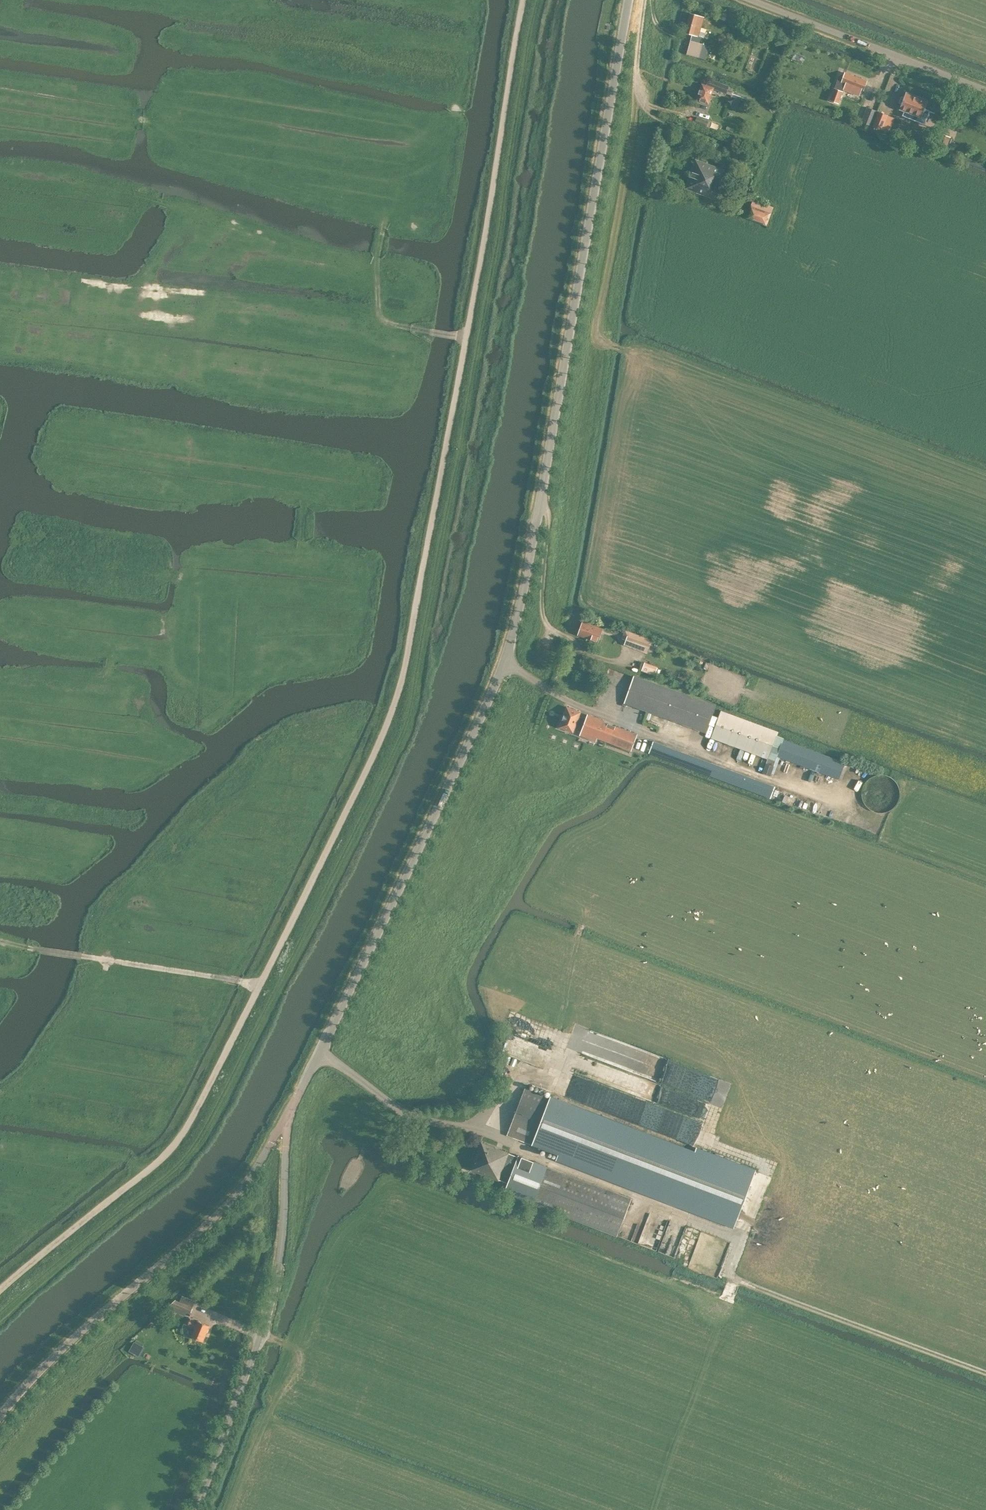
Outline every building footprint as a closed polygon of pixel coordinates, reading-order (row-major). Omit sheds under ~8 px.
[(704,16),(690,12),(685,32),(692,34),(687,53),(699,57),(703,43),(700,42),(701,36),(703,37),(706,28),(701,26),(704,16)] [(867,80),(845,71),(843,76),(839,75),(830,99),(838,102),(843,89),(859,95),(861,89),(863,89),(867,80)] [(708,103),(714,88),(727,93),(727,92),(731,94),(731,96),(752,103),(753,97),(733,89),(734,88),(729,86),(729,85),(721,82),(710,78),(707,85),(702,83),(696,98),(708,103)] [(928,99),(905,91),(899,107),(915,114),(913,118),(924,122),(928,112),(929,109),(925,108),(926,107),(925,107),(928,99)] [(876,109),(867,106),(861,121),(871,124),(876,109)] [(888,114),(878,110),(872,125),(882,129),(888,114)] [(697,116),(694,123),(706,127),(709,120),(697,116)] [(948,135),(941,132),(936,144),(943,147),(948,135)] [(720,177),(724,169),(696,159),(686,187),(715,198),(722,178),(720,177)] [(766,225),(773,207),(753,199),(746,217),(766,225)] [(589,638),(598,641),(603,627),(583,620),(578,633),(589,637),(589,638)] [(625,628),(622,637),(626,639),(624,643),(647,652),(652,638),(625,628)] [(654,673),(657,665),(644,660),(641,668),(654,673)] [(621,672),(622,670),(616,668),(613,678),(623,681),(625,674),(621,672)] [(634,674),(624,702),(706,732),(709,723),(715,725),(711,737),(767,757),(762,771),(770,774),(777,755),(839,777),(845,761),(783,739),(784,737),(777,734),(778,730),(721,709),(719,716),(712,714),(716,703),(634,674)] [(631,749),(637,733),(587,715),(586,718),(579,715),(581,711),(567,706),(560,726),(573,731),(576,723),(583,726),(581,731),(631,749)] [(653,740),(649,751),(771,796),(775,785),(653,740)] [(900,795),(900,792),(900,789),(899,786),(898,783),(896,780),(893,778),(890,777),(887,776),(884,775),(881,775),(878,776),(875,777),(872,779),(870,782),(868,784),(867,787),(866,790),(866,794),(867,797),(868,800),(870,803),(872,805),(875,807),(878,808),(881,809),(884,809),(887,809),(890,807),(893,806),(896,804),(898,801),(899,798),(900,795)] [(538,1035),(558,1047),(564,1036),(541,1022),(537,1029),(513,1014),(508,1023),(527,1035),(529,1031),(537,1036),(538,1035)] [(570,1067),(626,1085),(630,1070),(574,1052),(574,1051),(569,1050),(567,1055),(574,1057),(570,1067)] [(696,1147),(694,1152),(524,1088),(508,1134),(558,1153),(556,1157),(734,1225),(755,1170),(696,1147)] [(518,1156),(483,1141),(471,1169),(498,1180),(499,1179),(507,1182),(503,1191),(617,1236),(632,1198),(519,1153),(518,1156)] [(717,1271),(723,1274),(731,1259),(724,1256),(717,1271)] [(190,1312),(192,1306),(174,1299),(169,1303),(190,1312)] [(210,1324),(198,1319),(198,1321),(191,1318),(188,1324),(195,1327),(192,1335),(203,1340),(210,1324)] [(129,1350),(137,1354),(142,1345),(135,1341),(129,1350)]
